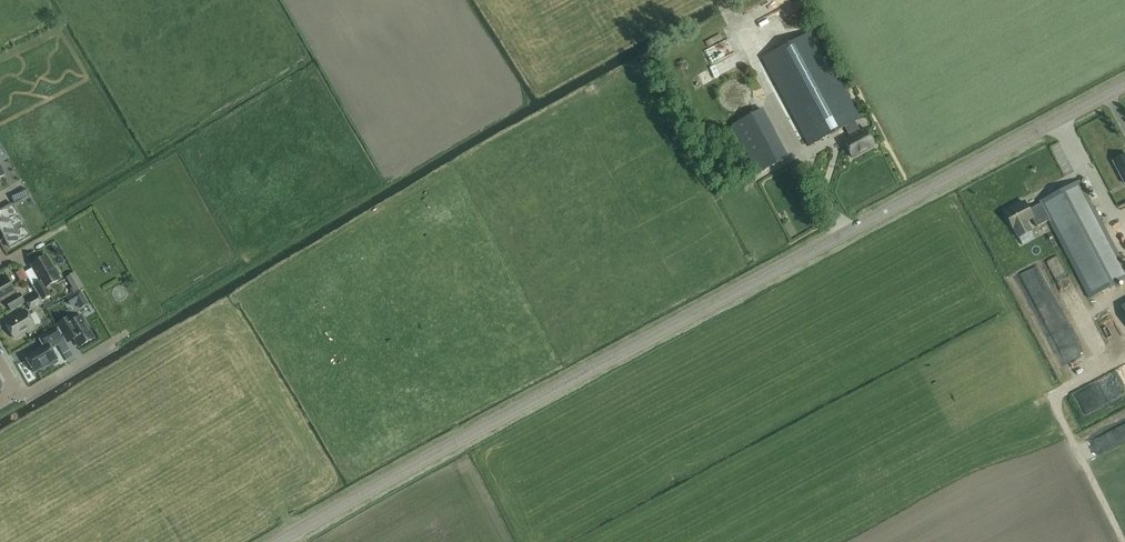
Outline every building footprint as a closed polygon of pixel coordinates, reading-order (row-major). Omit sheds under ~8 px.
[(754,18),(779,7),(776,1),(751,11),(754,18)] [(844,128),(855,122),(861,119),(813,30),(761,58),(809,147),(844,128)] [(722,72),(731,61),(727,57),(717,68),(722,72)] [(702,89),(713,80),(705,71),(694,79),(702,89)] [(762,109),(731,125),(757,174),(788,158),(762,109)] [(855,122),(844,128),(849,136),(859,131),(855,122)] [(859,131),(849,136),(842,140),(852,158),(873,146),(863,129),(859,131)] [(1124,184),(1124,183),(1124,154),(1112,161),(1124,184)] [(1027,221),(1032,219),(1036,227),(1048,220),(1089,299),(1124,280),(1124,268),(1079,180),(1038,202),(1039,204),(1028,210),(1023,202),(1003,212),(1012,229),(1013,229),(1018,239),(1032,231),(1027,221)] [(20,192),(10,197),(13,203),(23,198),(20,192)] [(0,211),(0,226),(6,237),(4,237),(10,248),(30,236),(24,226),(16,230),(10,219),(17,215),(11,204),(0,211)] [(1124,230),(1114,236),(1124,253),(1124,230)] [(47,257),(31,265),(41,282),(33,286),(41,301),(49,296),(45,288),(60,280),(59,278),(61,276),(56,267),(54,269),(47,257)] [(8,269),(13,281),(25,276),(21,264),(8,269)] [(1064,266),(1051,269),(1054,280),(1066,277),(1064,266)] [(71,277),(67,279),(71,287),(75,294),(79,291),(83,289),(79,282),(75,275),(71,277)] [(0,281),(0,302),(15,293),(6,278),(0,281)] [(83,298),(80,292),(68,299),(71,305),(83,298)] [(26,302),(31,310),(43,304),(38,295),(26,302)] [(20,296),(7,304),(11,310),(24,303),(20,296)] [(17,338),(23,335),(23,334),(35,327),(26,312),(5,323),(14,339),(17,338)] [(94,339),(81,317),(72,322),(70,317),(57,324),(65,337),(71,334),(79,347),(94,339)] [(38,338),(43,346),(24,357),(34,373),(57,359),(51,349),(66,341),(57,327),(38,338)] [(64,355),(69,363),(75,360),(70,351),(64,355)]
